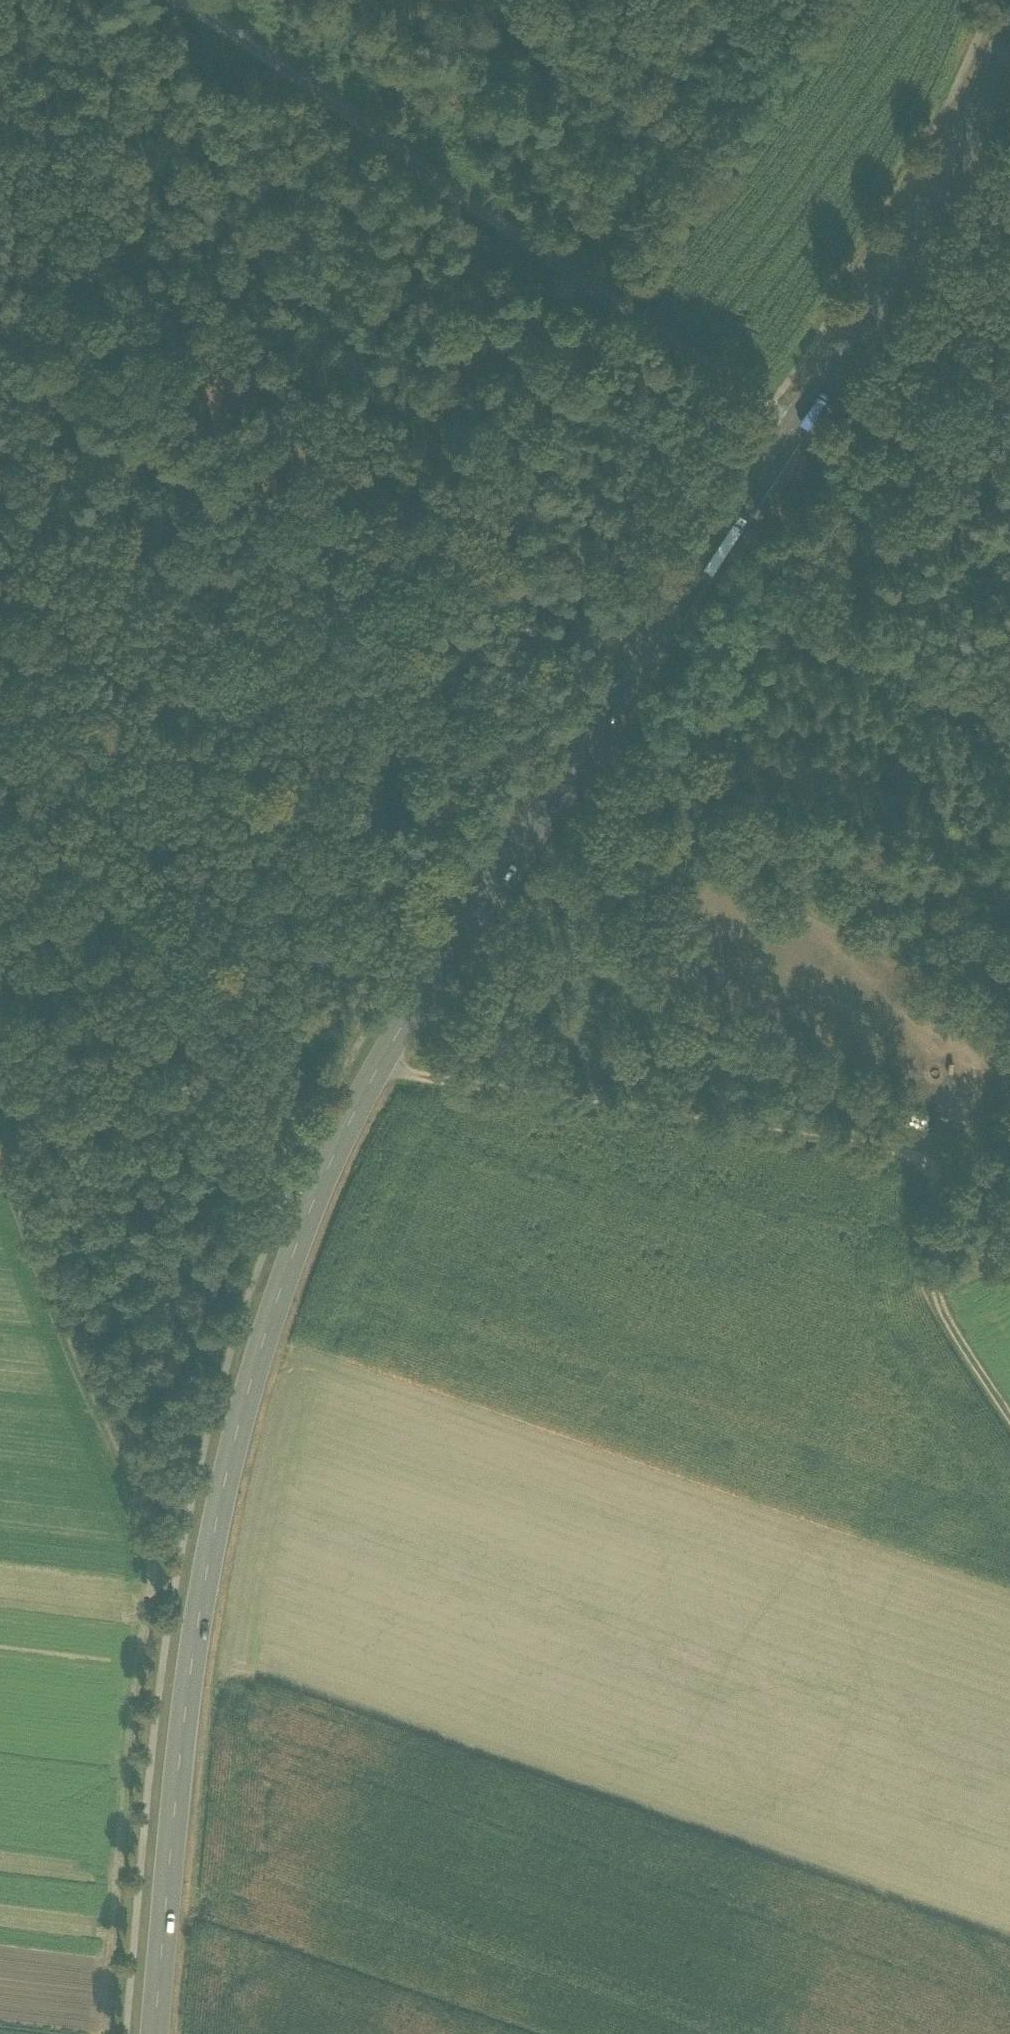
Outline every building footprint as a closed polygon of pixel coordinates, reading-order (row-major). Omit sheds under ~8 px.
[(857,547),(864,544),(861,536),(854,539),(857,547)] [(885,558),(876,561),(879,573),(888,570),(885,558)]
